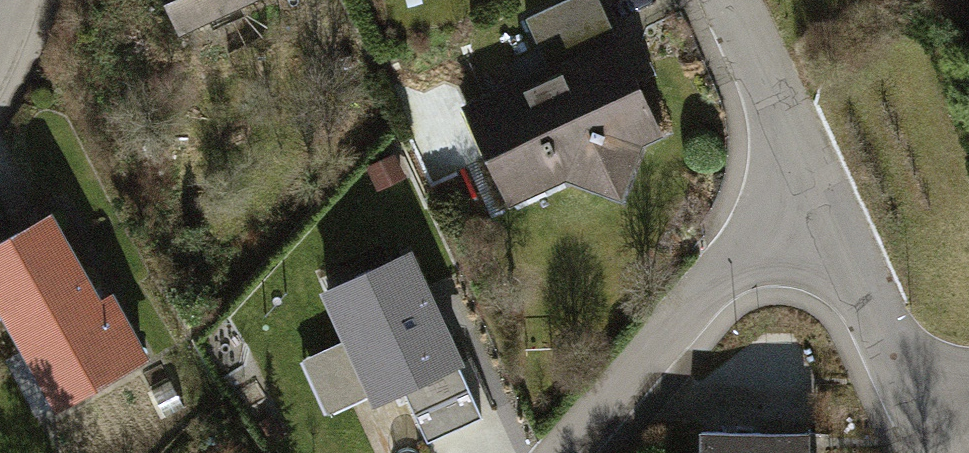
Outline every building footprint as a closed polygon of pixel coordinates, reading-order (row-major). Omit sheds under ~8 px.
[(178,32),(248,0),(163,0),(178,32)] [(465,107),(509,201),(566,175),(619,197),(641,140),(659,132),(598,0),(565,0),(526,18),(549,68),(465,107)] [(0,242),(0,300),(26,346),(58,404),(142,357),(111,302),(99,309),(47,216),(0,242)] [(407,254),(327,290),(348,336),(374,391),(377,398),(402,386),(427,441),(481,416),(407,254)] [(0,300),(0,362),(26,346),(0,300)] [(374,391),(348,336),(303,358),(328,412),(374,391)] [(809,433),(700,431),(700,452),(808,452),(809,433)]
